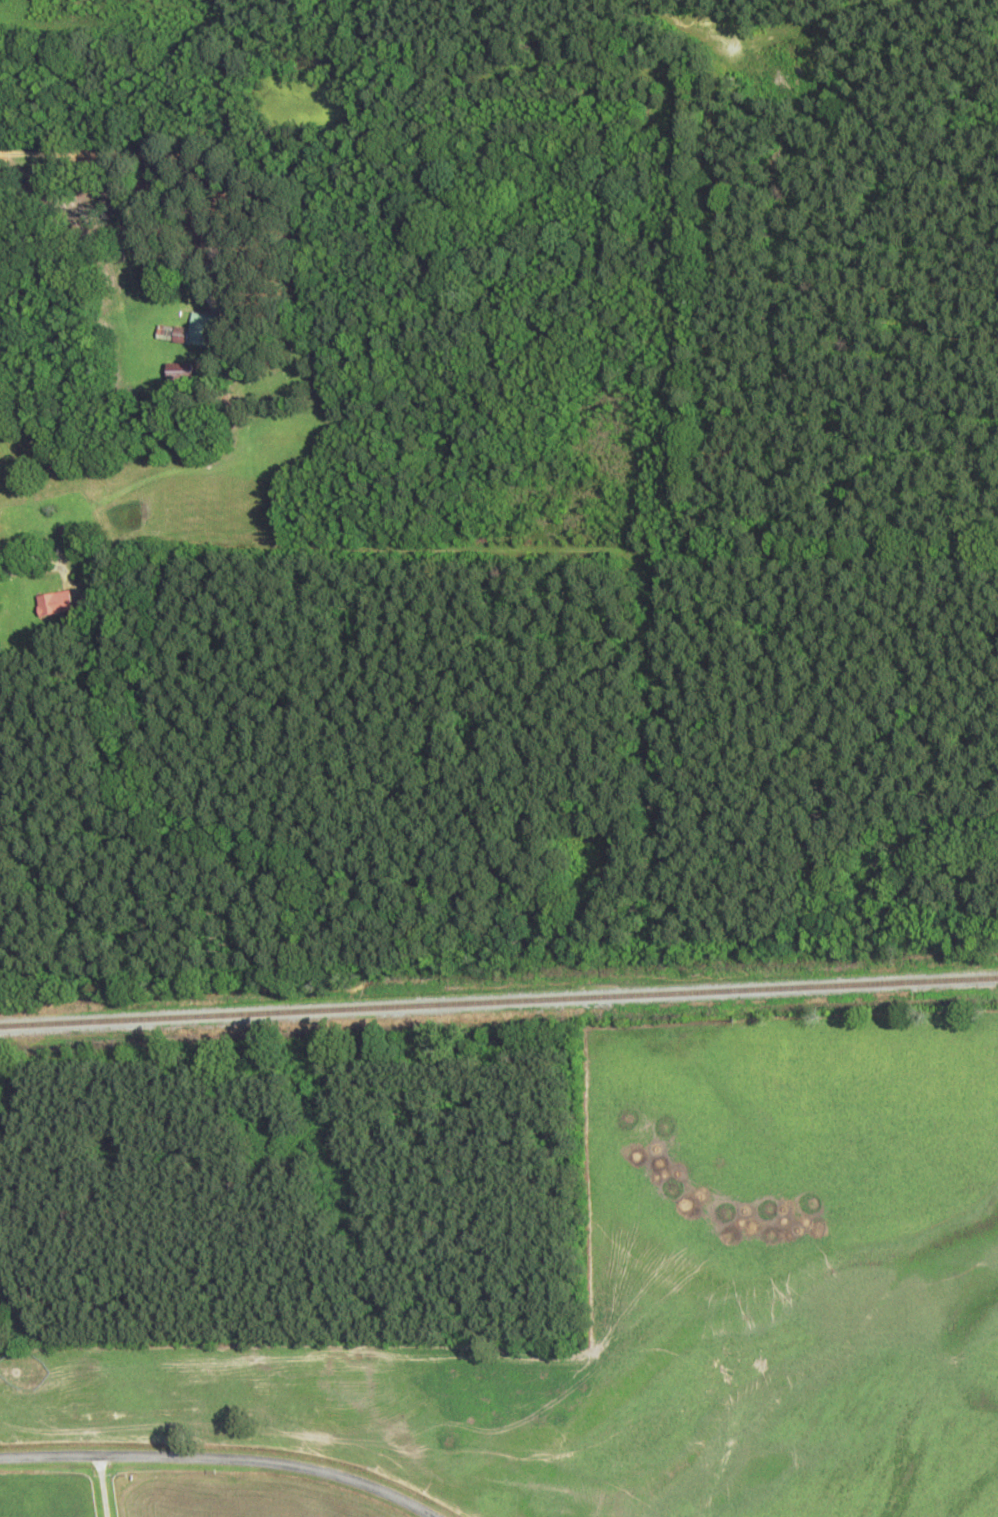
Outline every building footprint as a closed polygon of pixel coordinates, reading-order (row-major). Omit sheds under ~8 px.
[(216,348),(219,316),(191,314),(190,330),(157,327),(156,341),(216,348)] [(194,364),(168,364),(168,389),(194,389),(194,364)] [(71,590),(36,596),(40,618),(75,612),(71,590)]
